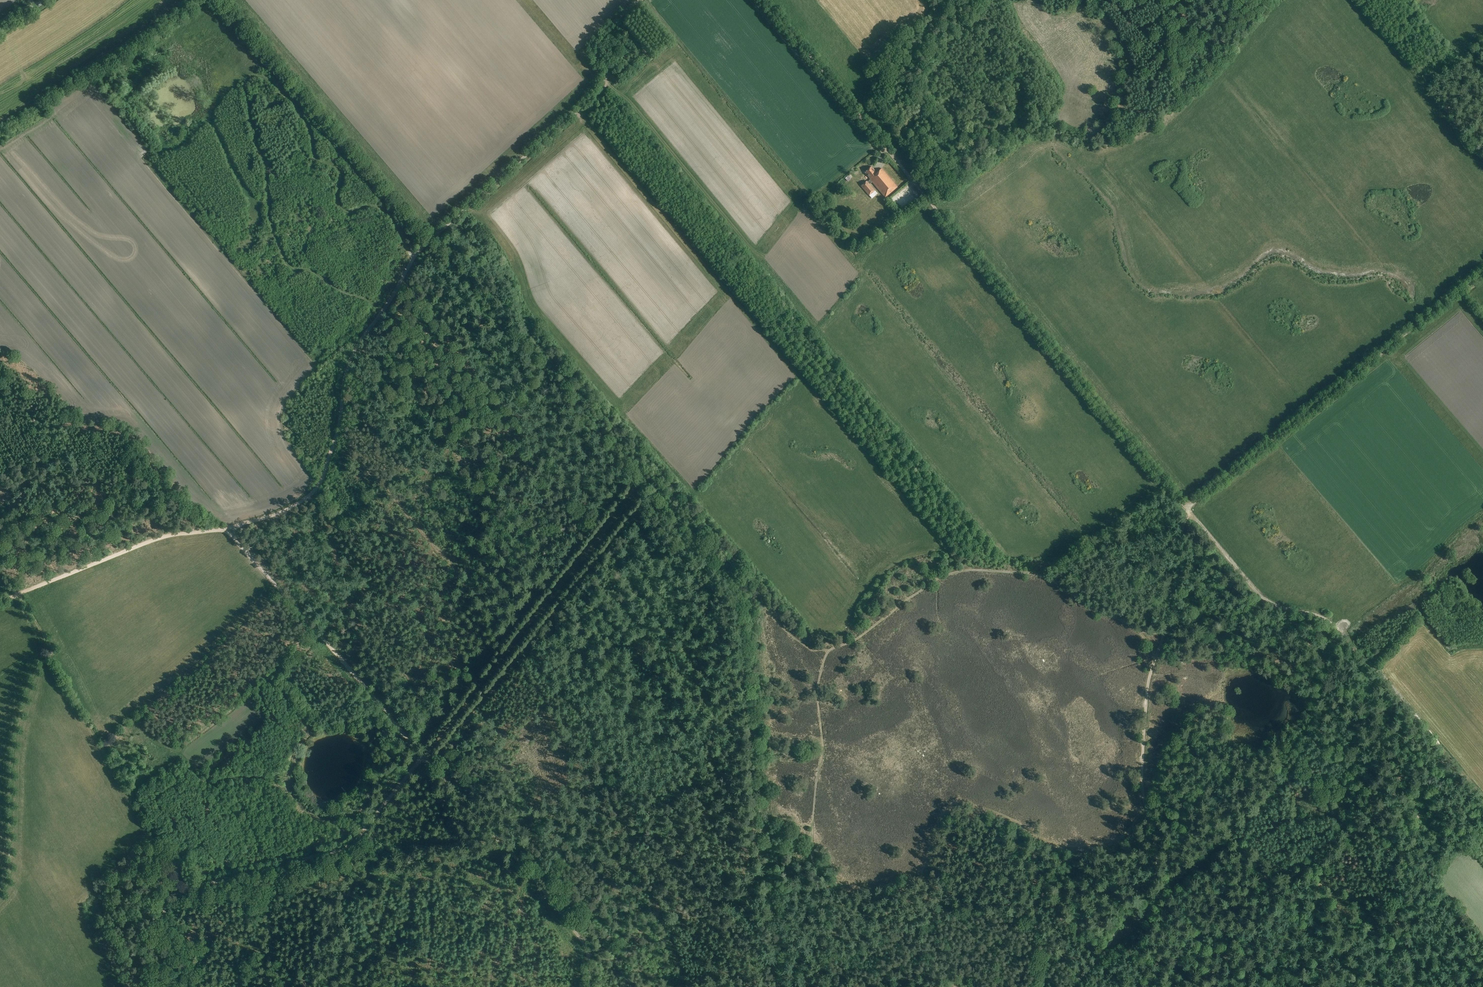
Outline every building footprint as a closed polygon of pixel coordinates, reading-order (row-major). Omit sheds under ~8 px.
[(875,191),(870,184),(872,182),(885,197),(897,187),(882,168),(877,173),(872,167),(865,172),(870,178),(870,179),(868,182),(867,181),(861,186),(869,195),(875,191)] [(914,187),(917,186),(913,182),(898,194),(906,204),(919,193),(914,187)]
